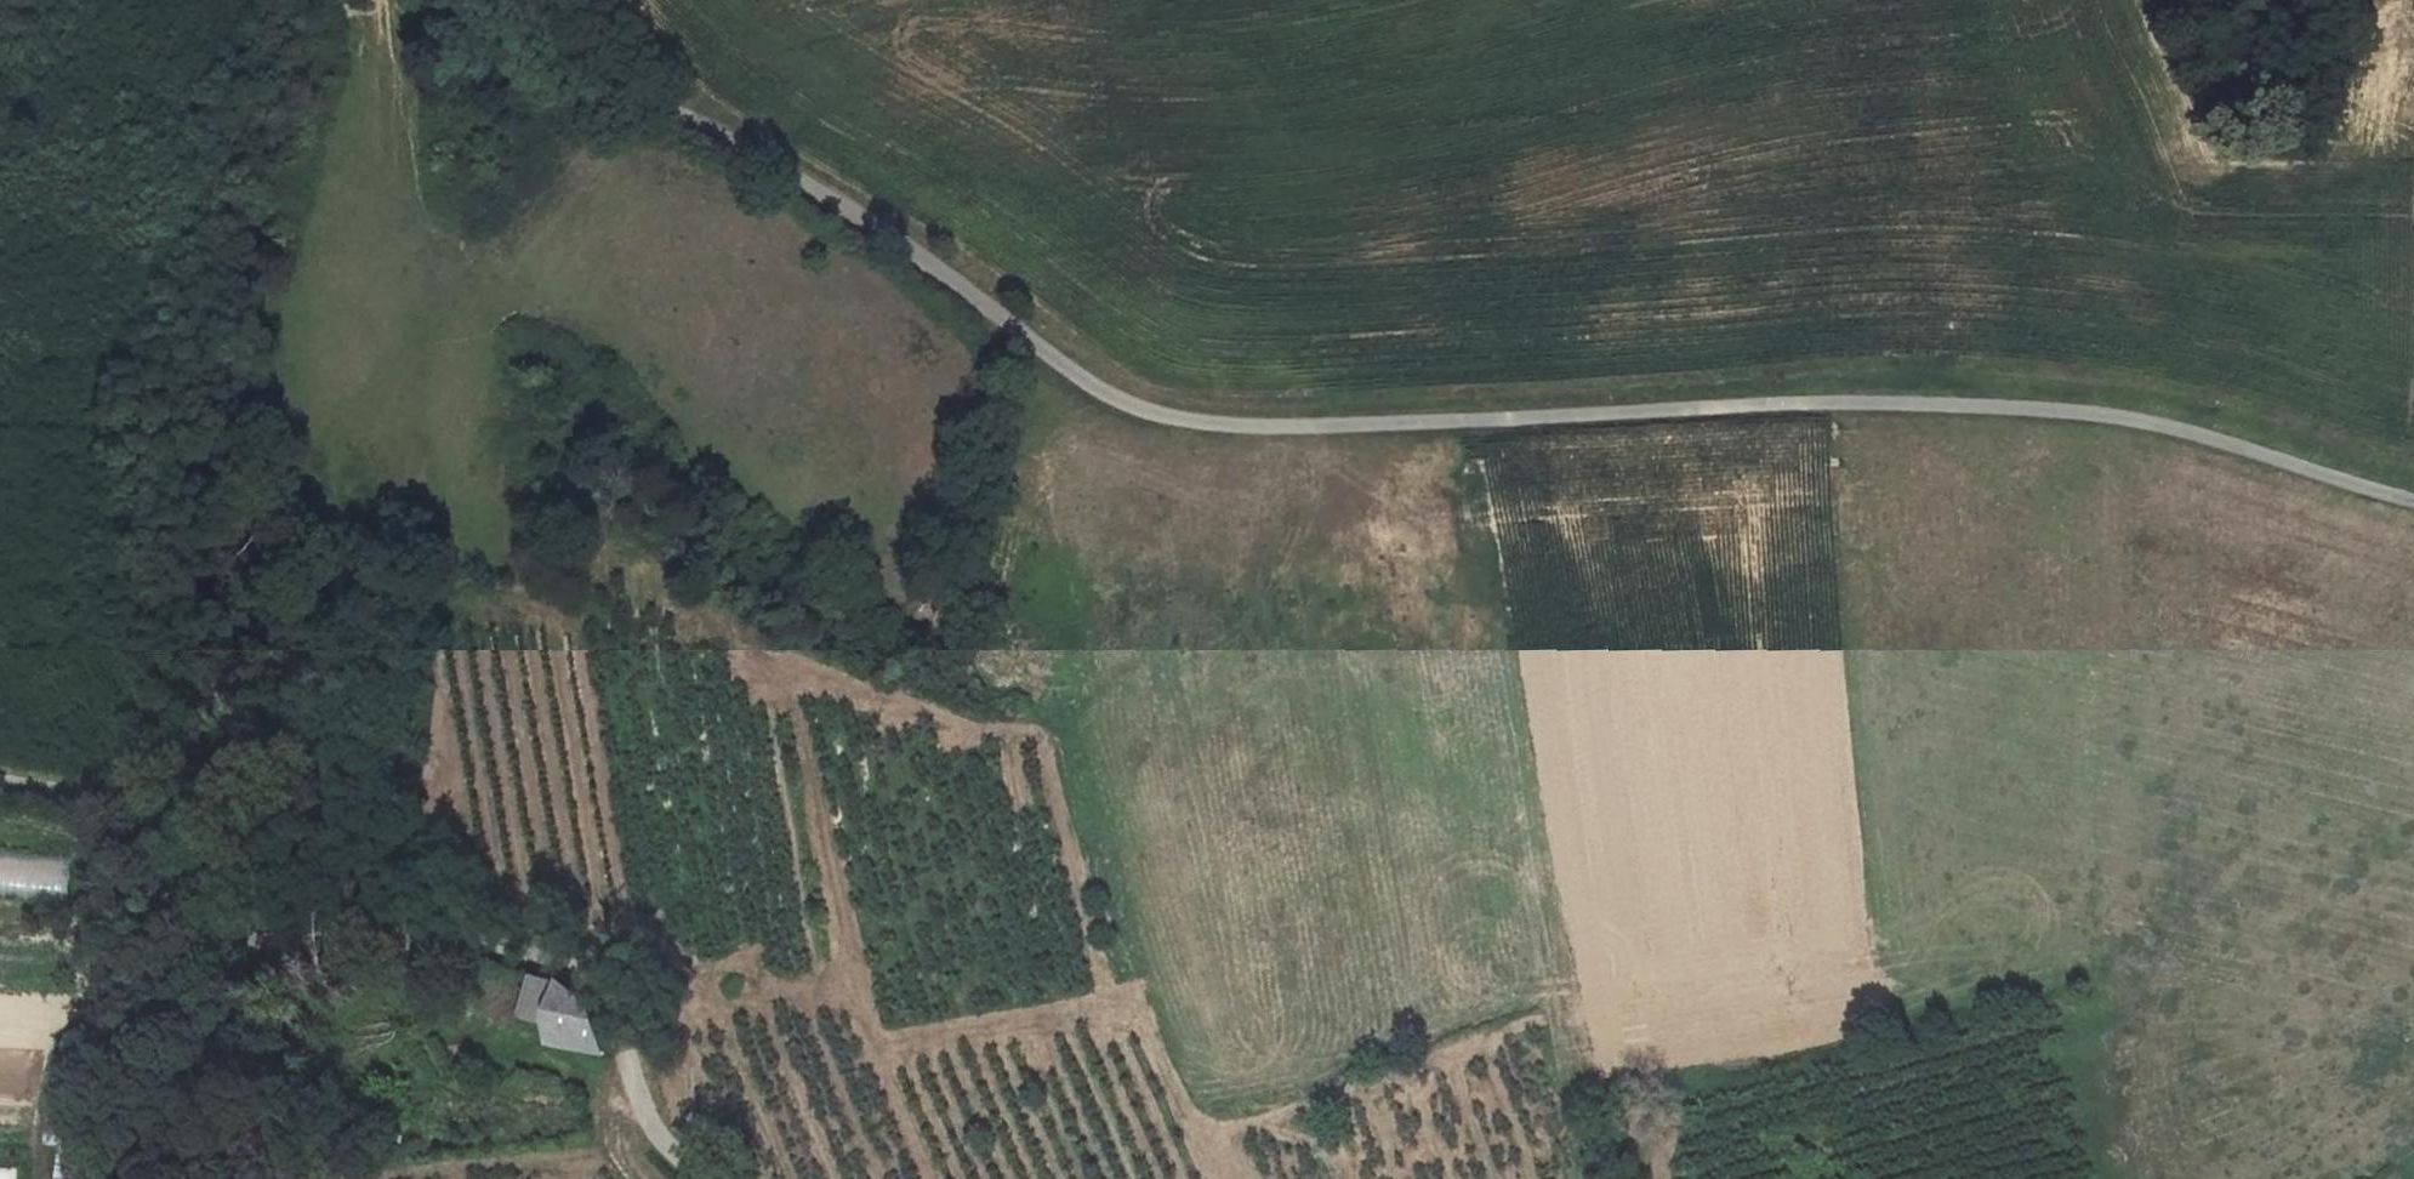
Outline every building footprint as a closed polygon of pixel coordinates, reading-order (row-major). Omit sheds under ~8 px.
[(68,853),(0,850),(0,897),(67,900),(68,853)] [(550,998),(528,984),(514,1027),(537,1035),(550,998)] [(548,1059),(595,1065),(589,1051),(577,1016),(550,998),(537,1035),(548,1059)] [(16,1168),(0,1168),(0,1178),(16,1178),(16,1168)]
